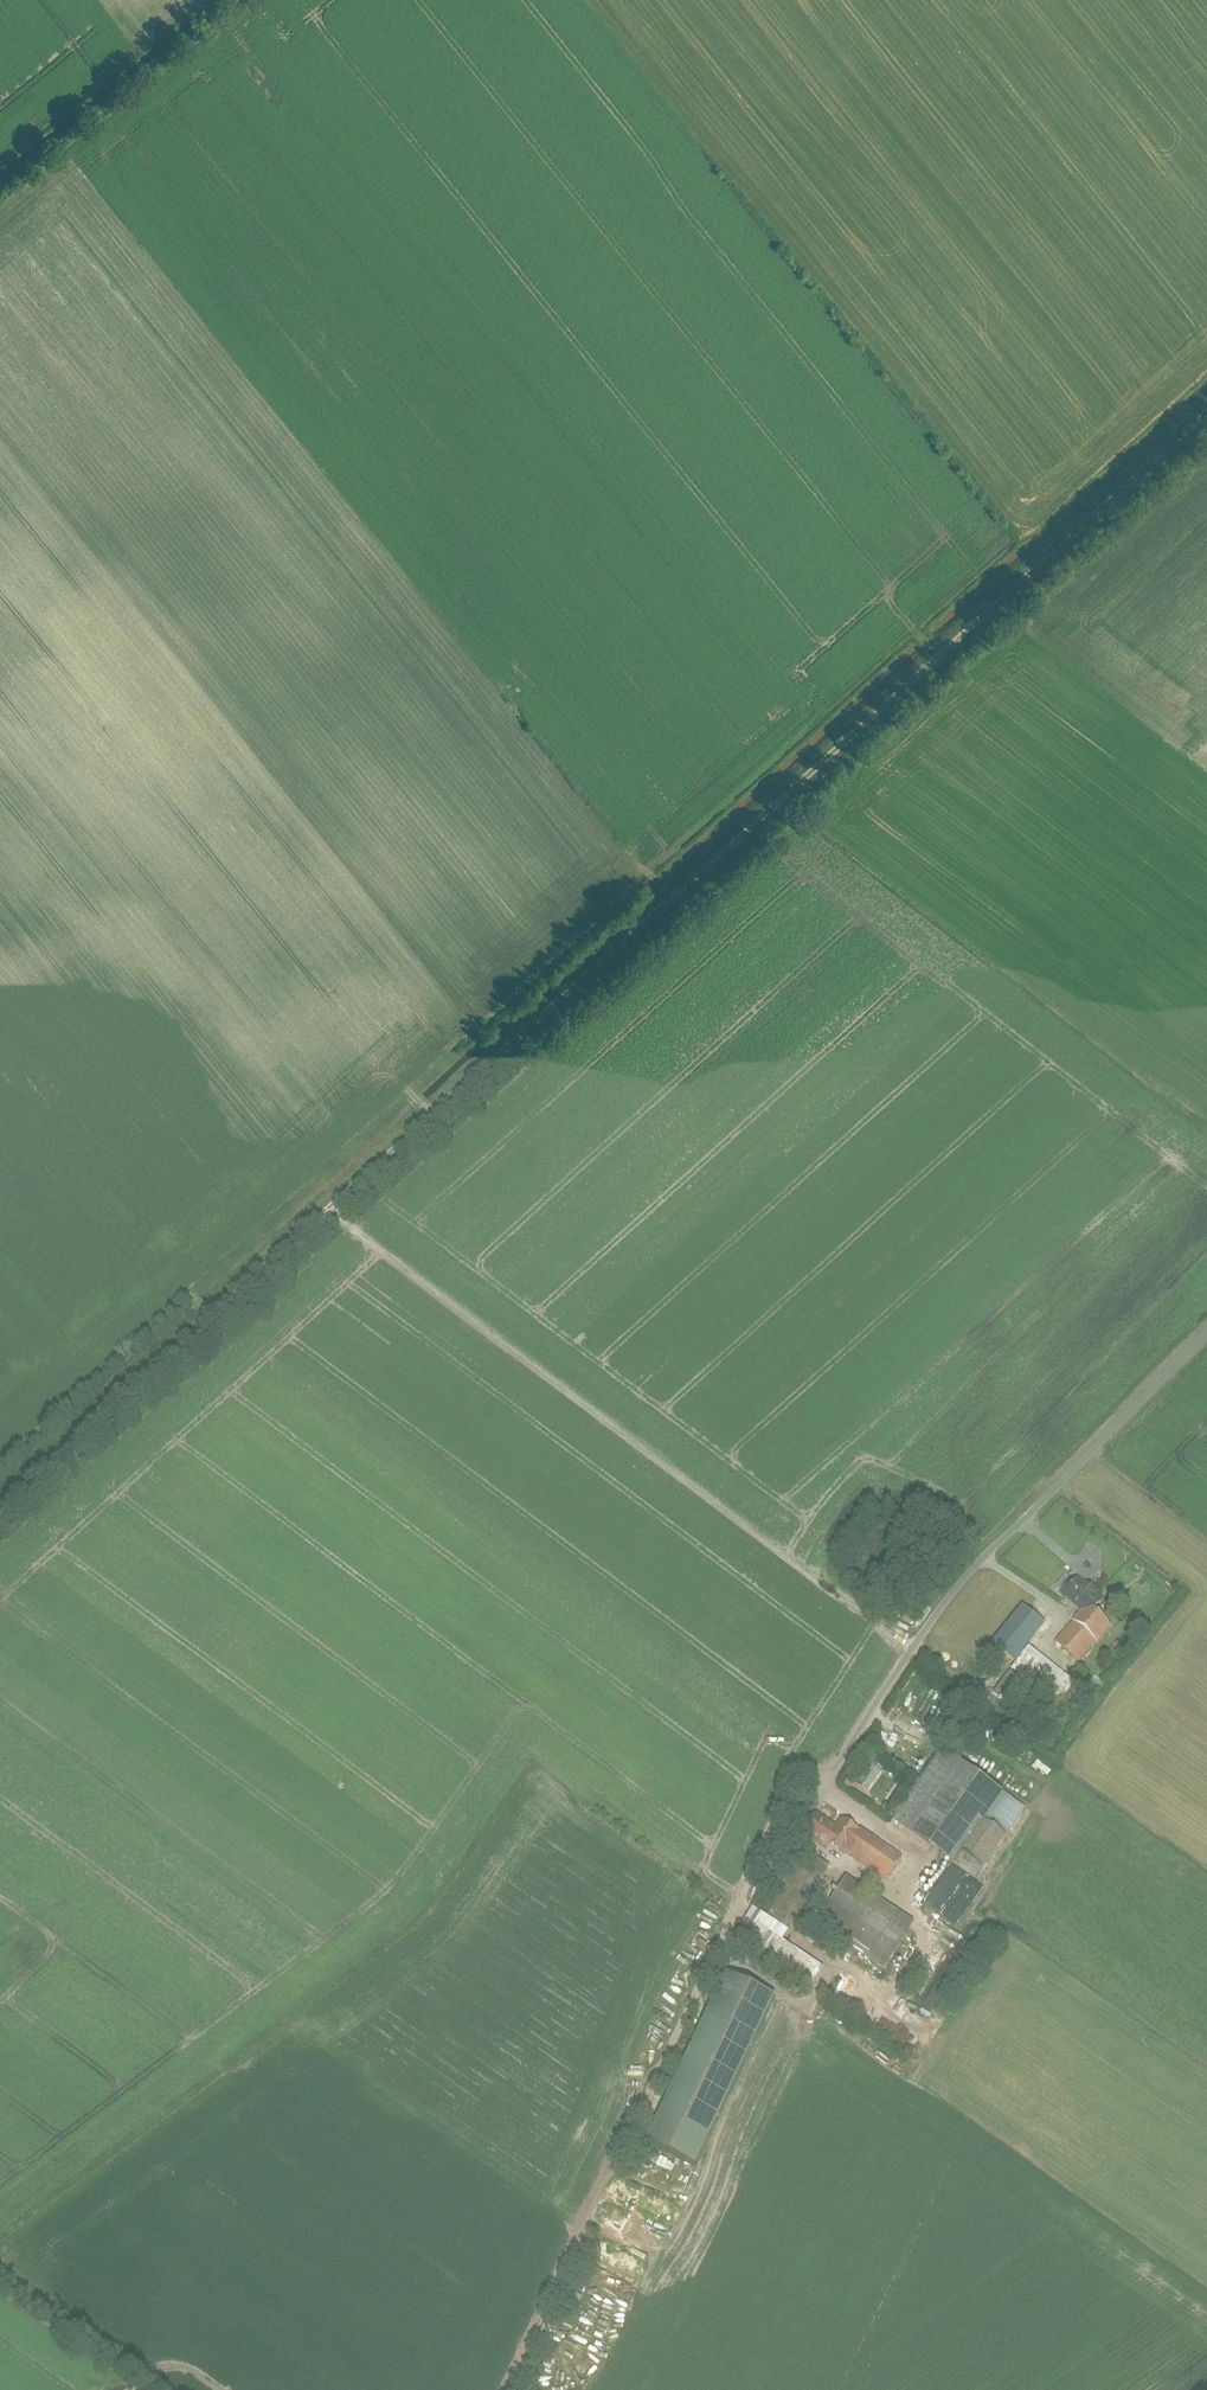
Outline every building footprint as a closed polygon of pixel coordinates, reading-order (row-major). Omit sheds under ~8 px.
[(1075,1581),(1059,1601),(1066,1607),(1083,1587),(1075,1581)] [(1055,1645),(1079,1665),(1111,1626),(1087,1606),(1055,1645)] [(1014,1710),(1030,1687),(1057,1705),(1072,1683),(1027,1651),(1032,1643),(1029,1641),(1038,1628),(1018,1615),(1005,1633),(1014,1640),(1008,1649),(1019,1656),(992,1695),(1014,1710)] [(884,1735),(877,1746),(883,1750),(890,1738),(884,1735)] [(934,1751),(888,1822),(951,1863),(959,1851),(985,1867),(1023,1808),(934,1751)] [(1028,1763),(1035,1765),(1037,1757),(1030,1755),(1028,1763)] [(877,1767),(862,1789),(870,1795),(886,1773),(877,1767)] [(774,1785),(767,1792),(777,1800),(783,1792),(774,1785)] [(812,1818),(801,1837),(834,1856),(840,1846),(891,1876),(901,1859),(844,1825),(839,1833),(812,1818)] [(821,1867),(805,1857),(781,1896),(797,1906),(821,1867)] [(951,1871),(927,1907),(959,1929),(983,1894),(951,1871)] [(840,1880),(819,1914),(886,1955),(908,1921),(840,1880)] [(726,1888),(719,1892),(722,1898),(729,1895),(726,1888)] [(790,1934),(797,1922),(775,1910),(769,1921),(790,1934)] [(825,1963),(759,1921),(748,1940),(813,1982),(825,1963)] [(937,1982),(941,1968),(935,1966),(931,1981),(937,1982)] [(655,2148),(703,2169),(779,2001),(732,1980),(655,2148)] [(916,2052),(933,2030),(902,2007),(895,2018),(885,2010),(876,2022),(916,2052)]
